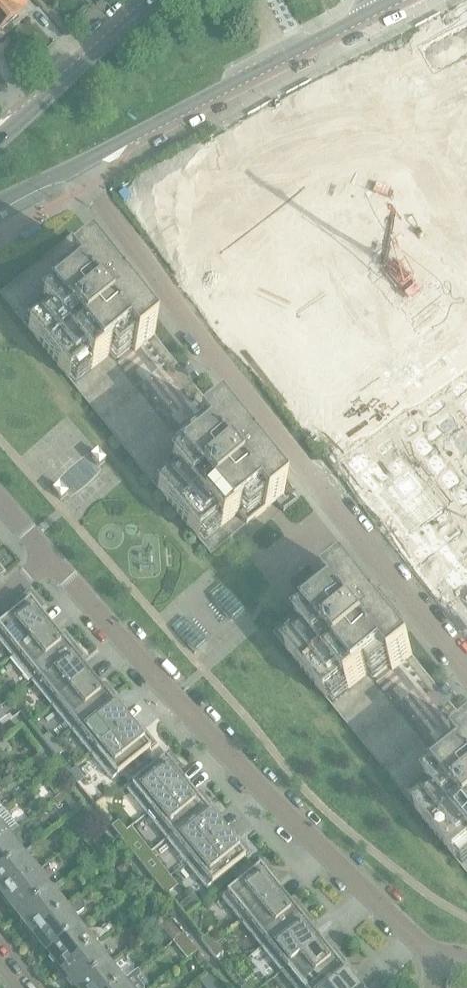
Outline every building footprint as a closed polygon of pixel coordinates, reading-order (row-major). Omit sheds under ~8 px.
[(32,13),(21,0),(0,0),(0,18),(11,30),(32,13)] [(11,30),(0,18),(0,39),(11,30)] [(379,142),(466,212),(466,65),(426,82),(379,142)] [(162,229),(192,266),(396,520),(466,608),(466,347),(424,293),(290,126),(162,229)] [(36,226),(20,234),(24,240),(40,232),(36,226)] [(72,234),(0,292),(0,294),(210,555),(240,531),(271,506),(276,502),(283,512),(299,499),(298,498),(290,504),(262,470),(273,460),(250,431),(238,440),(188,378),(133,309),(144,300),(121,271),(109,280),(81,245),(89,239),(88,238),(80,244),(72,234)] [(97,451),(90,457),(98,467),(105,461),(97,451)] [(59,485),(52,491),(60,500),(67,494),(59,485)] [(347,559),(346,558),(331,571),(338,580),(334,584),(301,610),(273,633),(466,874),(466,724),(448,700),(391,630),(403,621),(379,591),(367,600),(339,566),(347,559)] [(219,583),(207,594),(233,624),(246,614),(219,583)] [(44,609),(31,593),(18,604),(21,608),(0,625),(0,642),(12,657),(50,626),(39,613),(44,609)] [(183,616),(171,627),(198,657),(209,646),(183,616)] [(66,636),(61,640),(50,626),(12,657),(32,681),(75,647),(66,636)] [(79,662),(83,658),(75,647),(32,681),(52,706),(90,675),(79,662)] [(105,685),(101,689),(90,675),(52,706),(72,731),(114,696),(105,685)] [(118,711),(123,707),(114,696),(72,731),(91,755),(129,725),(118,711)] [(145,735),(140,738),(129,725),(91,755),(112,781),(154,746),(145,735)] [(49,749),(56,743),(49,733),(41,739),(49,749)] [(0,743),(0,754),(9,747),(4,740),(1,742),(0,743)] [(57,758),(64,753),(56,743),(49,749),(57,758)] [(34,760),(40,769),(48,763),(41,755),(34,760)] [(174,770),(178,766),(169,755),(126,789),(147,814),(185,784),(174,770)] [(76,783),(83,778),(76,768),(69,774),(76,783)] [(57,775),(44,785),(55,798),(68,788),(57,775)] [(200,794),(196,798),(185,784),(147,814),(167,839),(209,805),(200,794)] [(55,798),(54,800),(59,806),(64,802),(74,814),(83,807),(68,789),(68,788),(55,798)] [(213,819),(218,816),(209,805),(167,839),(186,864),(224,833),(213,819)] [(18,828),(4,810),(0,813),(0,843),(10,834),(18,828)] [(84,835),(95,825),(90,819),(79,830),(84,835)] [(119,837),(126,831),(118,822),(111,827),(119,837)] [(86,835),(80,839),(86,846),(91,842),(98,836),(97,834),(94,830),(86,836),(86,835)] [(126,846),(134,841),(126,831),(119,837),(126,846)] [(240,843),(235,847),(224,833),(186,864),(207,889),(249,855),(240,843)] [(0,843),(0,873),(23,854),(17,847),(19,845),(10,834),(0,843)] [(29,861),(23,854),(0,873),(0,896),(3,900),(39,871),(40,871),(40,870),(30,860),(29,861)] [(269,879),(273,875),(264,863),(221,898),(242,923),(280,892),(269,879)] [(124,864),(116,871),(122,878),(130,871),(124,864)] [(39,871),(3,900),(15,915),(18,916),(19,917),(52,891),(46,883),(48,882),(45,879),(39,871)] [(158,887),(165,881),(158,871),(151,877),(158,887)] [(165,881),(158,887),(166,896),(173,890),(165,881)] [(59,896),(57,898),(52,891),(19,917),(20,918),(20,922),(32,936),(68,908),(59,896)] [(295,902),(291,906),(280,892),(242,923),(262,948),(304,913),(295,902)] [(83,911),(83,906),(78,900),(68,908),(32,936),(44,952),(47,952),(48,953),(81,927),(75,919),(77,918),(74,915),(78,914),(83,911)] [(308,928),(313,924),(304,913),(262,948),(281,972),(319,942),(308,928)] [(182,933),(181,935),(167,918),(158,925),(172,942),(170,943),(171,945),(183,935),(182,933)] [(96,944),(114,930),(109,924),(101,930),(99,930),(95,930),(92,930),(88,931),(84,932),(81,927),(48,953),(50,955),(49,959),(61,973),(96,944)] [(179,953),(191,943),(183,935),(171,945),(179,953)] [(208,950),(215,944),(208,935),(201,940),(208,950)] [(330,955),(319,942),(281,972),(294,987),(312,987),(344,962),(335,952),(330,955)] [(100,949),(96,944),(61,973),(72,987),(73,987),(79,987),(110,964),(103,956),(105,954),(100,949)] [(216,959),(223,954),(215,944),(208,950),(216,959)] [(353,973),(344,962),(312,987),(357,987),(348,977),(353,973)] [(115,971),(110,964),(79,987),(116,987),(126,981),(125,980),(117,969),(115,971)] [(139,973),(137,971),(125,980),(126,981),(116,987),(143,987),(136,980),(139,977),(139,973)] [(200,982),(204,987),(207,987),(216,980),(211,973),(200,982)]
